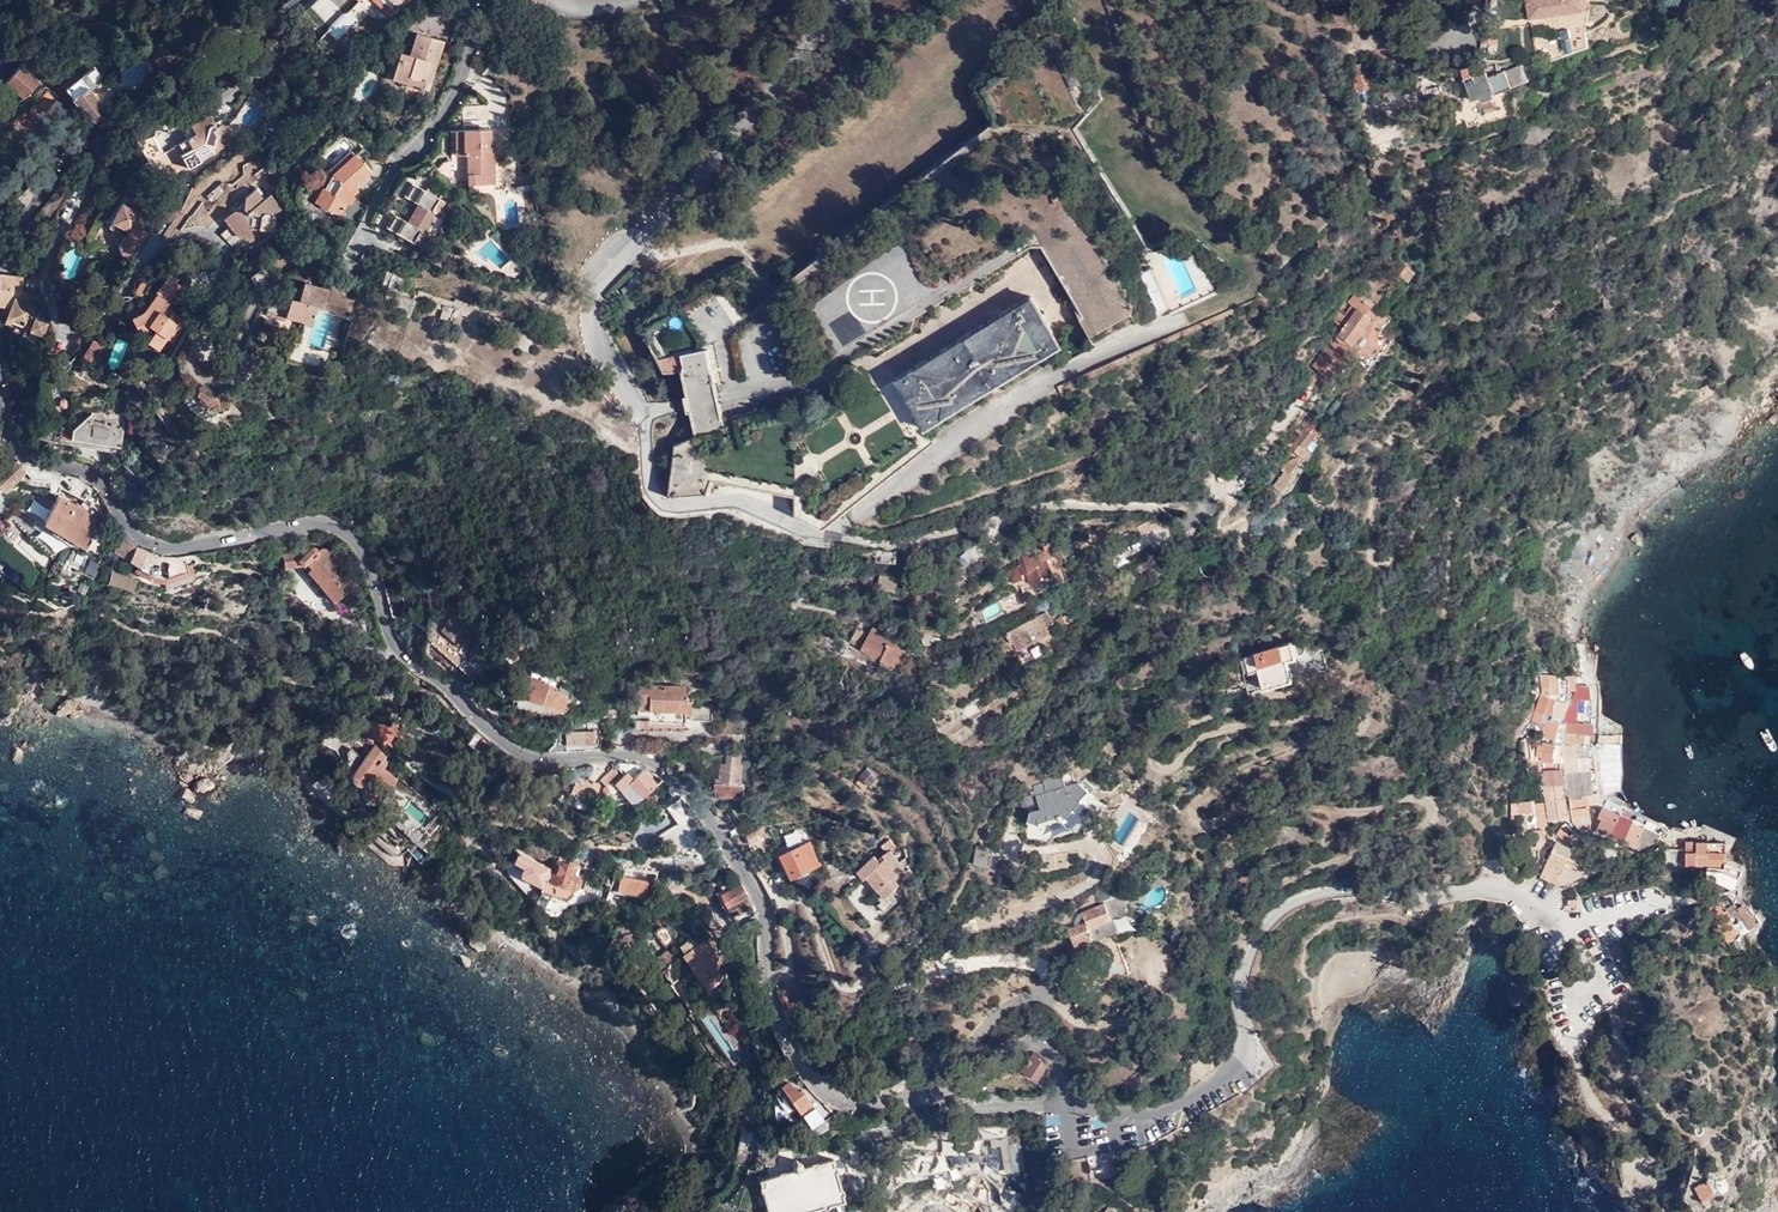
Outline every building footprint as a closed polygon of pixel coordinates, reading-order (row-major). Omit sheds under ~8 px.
[(273,10),(284,0),(264,0),(273,10)] [(360,1),(351,10),(379,17),(386,10),(393,17),(401,8),(394,1),(395,0),(387,0),(381,5),(376,0),(361,0),(360,1)] [(401,8),(409,0),(395,0),(394,1),(401,8)] [(635,318),(662,374),(679,374),(693,438),(674,447),(667,498),(705,495),(709,480),(793,499),(793,517),(822,530),(932,444),(926,433),(1061,350),(1068,361),(1242,277),(1188,231),(1148,252),(1072,130),(1102,99),(1066,0),(1053,0),(977,91),(992,126),(774,294),(743,260),(635,318)] [(1529,17),(1582,10),(1580,0),(1526,0),(1529,17)] [(1564,51),(1588,47),(1585,28),(1565,32),(1565,35),(1554,37),(1552,24),(1540,26),(1546,58),(1565,55),(1564,51)] [(1483,28),(1481,42),(1496,43),(1497,30),(1483,28)] [(207,34),(199,40),(205,47),(212,40),(207,34)] [(410,77),(430,84),(444,41),(417,34),(410,56),(401,53),(393,80),(408,85),(410,77)] [(40,81),(19,63),(0,49),(0,67),(2,69),(0,71),(0,81),(21,100),(30,93),(40,81)] [(1482,62),(1472,57),(1459,63),(1472,97),(1480,95),(1482,98),(1494,94),(1494,92),(1528,80),(1522,63),(1489,75),(1487,70),(1485,70),(1482,62)] [(1352,64),(1354,74),(1367,73),(1367,67),(1366,62),(1352,64)] [(61,77),(67,85),(80,76),(73,68),(61,77)] [(79,110),(89,122),(91,121),(96,120),(106,111),(89,88),(95,84),(85,72),(80,76),(67,85),(65,87),(81,108),(79,110)] [(1367,73),(1354,74),(1356,91),(1369,90),(1368,85),(1368,76),(1367,73)] [(1368,76),(1368,85),(1380,84),(1380,75),(1368,76)] [(428,92),(430,84),(410,77),(408,85),(420,89),(420,91),(423,93),(424,91),(428,92)] [(44,109),(38,116),(47,123),(52,115),(58,119),(55,122),(65,129),(76,114),(57,101),(48,112),(44,109)] [(192,145),(204,139),(205,136),(213,138),(212,142),(215,148),(233,138),(227,126),(225,127),(222,122),(214,127),(211,122),(214,121),(208,111),(190,122),(195,131),(177,140),(184,153),(191,150),(191,147),(192,145)] [(259,132),(278,116),(274,112),(256,128),(259,132)] [(462,129),(464,155),(466,154),(468,185),(494,183),(492,149),(489,149),(488,128),(477,129),(476,124),(462,125),(462,129)] [(450,130),(451,155),(464,155),(462,129),(450,130)] [(348,190),(353,185),(370,170),(353,152),(332,170),(333,172),(324,186),(320,184),(311,199),(353,225),(365,205),(355,199),(352,195),(348,190)] [(135,175),(142,181),(146,177),(149,179),(151,177),(142,168),(135,175)] [(146,177),(142,181),(155,192),(159,188),(149,179),(146,177)] [(406,195),(413,181),(409,179),(401,193),(406,195)] [(178,193),(188,202),(198,181),(178,193)] [(443,198),(413,181),(406,195),(414,200),(404,218),(395,214),(388,227),(418,244),(425,231),(443,198)] [(358,190),(353,185),(348,190),(352,195),(358,190)] [(239,207),(227,216),(240,235),(254,236),(256,225),(251,225),(252,217),(258,213),(264,214),(262,226),(272,227),(275,217),(286,207),(274,191),(267,196),(259,186),(247,195),(245,205),(248,208),(245,210),(244,208),(239,207)] [(128,235),(136,239),(146,222),(144,222),(147,216),(142,213),(146,205),(127,195),(113,221),(131,231),(128,235)] [(388,227),(395,214),(391,211),(383,225),(388,227)] [(135,242),(136,239),(128,235),(131,231),(113,221),(110,227),(135,242)] [(433,236),(425,231),(418,244),(426,248),(433,236)] [(337,270),(356,278),(363,264),(346,255),(341,266),(337,270)] [(1403,263),(1395,273),(1400,276),(1407,267),(1403,263)] [(409,277),(394,271),(389,284),(405,289),(409,277)] [(626,295),(636,289),(634,287),(643,280),(637,272),(628,278),(629,281),(620,287),(626,295)] [(11,307),(5,320),(27,330),(36,308),(35,307),(39,300),(21,292),(23,277),(0,275),(0,306),(11,307)] [(145,309),(132,315),(133,320),(136,328),(145,339),(160,351),(169,341),(171,342),(187,322),(166,305),(181,285),(168,275),(156,292),(158,293),(145,309)] [(152,279),(145,275),(136,290),(143,294),(152,279)] [(303,304),(323,284),(306,279),(303,289),(299,289),(297,297),(293,296),(303,304)] [(325,305),(331,287),(323,284),(303,304),(310,305),(311,316),(303,340),(291,347),(288,358),(321,368),(327,348),(309,343),(321,304),(325,305)] [(352,316),(358,297),(343,293),(343,291),(331,287),(325,305),(338,309),(337,311),(352,316)] [(1371,305),(1357,294),(1355,292),(1348,300),(1353,304),(1345,315),(1339,311),(1332,319),(1341,326),(1327,343),(1329,344),(1315,362),(1329,373),(1351,342),(1352,343),(1371,317),(1365,313),(1371,305)] [(418,300),(401,294),(395,310),(411,317),(418,300)] [(310,305),(303,304),(293,296),(290,305),(273,300),(271,303),(269,310),(286,316),(287,312),(303,317),(297,336),(295,335),(291,347),(303,340),(311,316),(310,305)] [(49,323),(35,318),(29,332),(42,338),(49,323)] [(397,332),(381,326),(377,337),(393,343),(397,332)] [(93,337),(86,349),(96,356),(103,344),(93,337)] [(532,346),(529,356),(548,362),(552,352),(532,346)] [(96,356),(86,349),(83,354),(98,364),(101,358),(96,356)] [(257,366),(263,362),(265,357),(246,351),(240,369),(247,371),(257,366)] [(580,358),(563,352),(558,369),(575,374),(580,358)] [(259,375),(263,362),(257,366),(247,371),(259,375)] [(215,399),(227,408),(239,399),(226,392),(215,399)] [(192,403),(196,405),(202,397),(197,394),(192,403)] [(219,413),(227,408),(215,399),(210,402),(202,397),(196,405),(210,413),(219,413)] [(68,399),(66,398),(63,398),(61,399),(60,403),(62,406),(66,407),(69,407),(70,403),(70,401),(68,399)] [(124,417),(89,412),(88,417),(71,430),(69,440),(120,448),(124,417)] [(1316,414),(1290,447),(1303,458),(1309,450),(1307,448),(1326,422),(1316,414)] [(1273,486),(1281,492),(1294,476),(1290,473),(1299,461),(1294,457),(1282,465),(1288,472),(1286,475),(1282,473),(1273,486)] [(32,467),(30,476),(50,480),(52,470),(32,467)] [(75,507),(59,498),(44,523),(85,547),(99,521),(82,512),(84,509),(77,505),(75,507)] [(26,536),(18,543),(41,569),(49,562),(26,536)] [(153,574),(168,581),(201,569),(201,566),(198,552),(175,556),(168,555),(164,555),(161,559),(122,537),(114,552),(153,573),(153,574)] [(333,600),(342,610),(349,608),(350,613),(362,610),(355,587),(358,586),(326,548),(325,548),(323,547),(322,547),(321,547),(319,548),(318,550),(317,550),(316,548),(315,546),(314,546),(311,546),(309,547),(309,548),(309,549),(282,552),(283,566),(302,564),(304,561),(306,563),(305,564),(309,568),(306,571),(332,601),(333,600)] [(1019,561),(1008,566),(1012,575),(1026,569),(1031,580),(1020,585),(1024,595),(1067,575),(1062,566),(1052,570),(1046,557),(1052,554),(1048,547),(1028,557),(1024,549),(1015,553),(1019,561)] [(897,550),(878,550),(878,561),(897,561),(897,550)] [(919,569),(905,573),(907,581),(922,576),(919,569)] [(898,577),(882,575),(881,586),(897,588),(898,577)] [(1010,596),(1007,605),(1018,608),(1020,598),(1010,596)] [(1055,625),(1047,611),(1005,634),(1012,648),(1055,625)] [(440,633),(456,616),(451,612),(435,629),(440,633)] [(457,615),(456,616),(469,627),(472,625),(465,618),(457,615)] [(469,627),(456,616),(440,633),(433,640),(448,655),(455,647),(460,652),(473,637),(469,633),(466,630),(469,627)] [(488,621),(483,626),(490,632),(491,629),(491,624),(488,621)] [(860,648),(869,630),(857,624),(848,642),(860,648)] [(873,627),(863,648),(897,663),(904,649),(898,647),(902,639),(873,627)] [(512,639),(503,648),(512,657),(521,648),(512,639)] [(1259,639),(1233,645),(1237,656),(1232,658),(1236,673),(1231,674),(1236,695),(1316,672),(1310,653),(1304,655),(1306,651),(1306,648),(1304,645),(1301,642),(1297,641),(1280,646),(1280,645),(1262,649),(1259,639)] [(1576,644),(1566,646),(1570,667),(1581,665),(1576,644)] [(558,685),(530,673),(521,693),(560,710),(568,693),(556,688),(558,685)] [(1544,675),(1544,693),(1557,698),(1558,696),(1565,696),(1565,694),(1568,694),(1568,688),(1574,687),(1574,674),(1544,675)] [(646,698),(647,713),(682,713),(689,713),(688,718),(711,718),(711,701),(682,702),(682,685),(635,685),(635,698),(646,698)] [(1578,687),(1577,687),(1576,689),(1574,724),(1578,724),(1579,699),(1586,698),(1578,687)] [(1578,687),(1586,698),(1590,698),(1590,688),(1578,687)] [(1576,689),(1571,702),(1562,721),(1560,721),(1560,722),(1566,723),(1564,734),(1584,734),(1587,724),(1578,724),(1574,724),(1576,689)] [(1557,698),(1544,693),(1534,718),(1541,721),(1542,719),(1543,719),(1546,711),(1563,717),(1567,701),(1557,698)] [(635,713),(647,713),(646,698),(635,698),(635,713)] [(386,721),(383,719),(382,719),(379,723),(377,722),(374,726),(370,723),(366,728),(386,741),(387,739),(393,732),(383,726),(384,724),(386,721)] [(398,731),(400,728),(401,726),(393,721),(391,723),(397,726),(395,728),(398,731)] [(1542,731),(1548,736),(1556,739),(1560,722),(1550,721),(1549,728),(1543,726),(1542,731)] [(1560,722),(1556,739),(1555,742),(1562,744),(1564,734),(1566,723),(1560,722)] [(477,749),(489,738),(474,723),(463,735),(477,749)] [(1584,734),(1592,734),(1594,734),(1594,724),(1587,724),(1584,734)] [(580,749),(591,742),(593,742),(593,729),(571,730),(566,734),(549,750),(564,750),(580,749)] [(393,732),(387,739),(393,743),(398,736),(393,732)] [(549,750),(566,734),(556,734),(553,738),(553,740),(546,747),(546,750),(549,750)] [(1564,734),(1562,744),(1566,743),(1593,743),(1592,734),(1584,734),(1564,734)] [(1554,761),(1555,743),(1544,743),(1543,761),(1554,761)] [(1561,762),(1562,744),(1555,743),(1554,761),(1561,762)] [(1593,743),(1566,743),(1565,777),(1568,777),(1571,809),(1574,823),(1581,828),(1590,830),(1594,830),(1591,806),(1582,807),(1581,798),(1586,798),(1586,795),(1597,794),(1593,743)] [(385,756),(388,754),(378,744),(365,757),(353,746),(346,754),(346,758),(348,760),(347,762),(354,769),(352,774),(353,779),(356,782),(359,783),(362,783),(365,782),(367,780),(369,782),(366,786),(366,791),(374,799),(378,799),(398,778),(385,764),(389,760),(385,756)] [(721,761),(720,781),(715,780),(715,789),(742,790),(743,782),(750,783),(747,757),(739,756),(740,752),(726,751),(725,761),(721,761)] [(606,789),(620,774),(612,766),(598,781),(606,789)] [(626,776),(616,784),(632,801),(640,799),(657,784),(645,769),(632,781),(626,776)] [(764,770),(754,770),(754,783),(764,783),(764,770)] [(1545,772),(1546,782),(1547,786),(1545,786),(1549,819),(1568,816),(1561,770),(1545,772)] [(1073,809),(1083,798),(1091,789),(1092,791),(1097,786),(1086,775),(1070,791),(1063,771),(1045,778),(1048,790),(1039,793),(1038,791),(1026,795),(1024,804),(1027,806),(1040,801),(1042,806),(1032,809),(1030,820),(1042,822),(1042,820),(1060,814),(1077,828),(1086,820),(1073,809)] [(560,789),(592,802),(601,783),(594,780),(578,774),(575,780),(571,778),(570,781),(563,782),(560,789)] [(1095,809),(1083,798),(1073,809),(1086,820),(1095,809)] [(1532,803),(1513,805),(1512,817),(1531,814),(1533,830),(1528,830),(1530,848),(1539,847),(1544,840),(1543,834),(1546,833),(1542,803),(1533,805),(1532,803)] [(1611,836),(1621,816),(1605,809),(1600,818),(1603,820),(1599,828),(1600,830),(1611,836)] [(1633,822),(1621,816),(1611,836),(1624,843),(1633,822)] [(1645,828),(1633,822),(1624,843),(1634,848),(1645,828)] [(1572,845),(1573,844),(1578,834),(1574,831),(1571,837),(1562,828),(1559,834),(1572,845)] [(1661,836),(1645,828),(1634,848),(1638,850),(1658,841),(1661,836)] [(1592,855),(1598,857),(1604,840),(1578,834),(1573,844),(1592,855)] [(896,846),(891,840),(884,846),(888,851),(884,855),(887,858),(882,862),(876,855),(859,871),(865,878),(868,876),(880,889),(875,893),(883,901),(880,903),(887,911),(898,900),(891,892),(897,887),(890,879),(898,872),(905,879),(910,874),(891,850),(896,846)] [(1554,840),(1540,874),(1544,876),(1558,883),(1566,865),(1573,849),(1554,840)] [(1598,857),(1612,863),(1633,852),(1618,844),(1607,840),(1604,840),(1598,857)] [(1698,865),(1698,842),(1688,841),(1688,865),(1698,865)] [(810,842),(782,855),(794,879),(821,866),(810,842)] [(1709,865),(1709,842),(1698,842),(1698,865),(1709,865)] [(1725,851),(1725,842),(1709,842),(1709,865),(1726,865),(1725,851)] [(997,845),(979,843),(976,862),(994,864),(997,845)] [(1566,865),(1588,874),(1590,873),(1586,869),(1591,857),(1573,849),(1566,865)] [(1686,868),(1685,850),(1672,849),(1672,852),(1668,852),(1669,856),(1668,864),(1675,867),(1681,867),(1681,868),(1686,868)] [(583,865),(558,854),(552,869),(544,887),(542,891),(566,901),(570,896),(573,888),(578,888),(580,883),(578,877),(583,865)] [(544,887),(552,869),(519,855),(514,865),(525,869),(522,876),(530,879),(530,881),(544,887)] [(1725,882),(1738,887),(1740,886),(1741,877),(1744,869),(1729,862),(1729,869),(1725,882)] [(1564,886),(1588,874),(1566,865),(1558,883),(1559,883),(1564,886)] [(890,879),(897,887),(905,879),(898,872),(890,879)] [(613,881),(611,889),(639,894),(643,894),(646,893),(648,881),(642,880),(642,879),(619,875),(618,882),(613,881)] [(749,891),(745,885),(725,894),(735,915),(753,906),(749,897),(751,896),(749,891)] [(1743,933),(1757,924),(1753,916),(1748,919),(1740,908),(1730,894),(1719,898),(1734,919),(1742,931),(1743,933)] [(1129,908),(1130,907),(1126,895),(1084,910),(1087,920),(1071,926),(1072,931),(1129,908)] [(1680,895),(1669,901),(1676,915),(1687,909),(1680,895)] [(1706,903),(1714,916),(1724,910),(1717,900),(1714,901),(1713,899),(1706,903)] [(1748,919),(1753,916),(1745,905),(1740,908),(1748,919)] [(1132,911),(1130,907),(1129,908),(1072,931),(1083,960),(1113,949),(1108,936),(1118,932),(1114,919),(1132,911)] [(1724,910),(1714,916),(1730,943),(1735,940),(1733,936),(1742,931),(1734,919),(1727,909),(1724,910)] [(682,954),(702,982),(724,967),(704,938),(697,944),(691,935),(677,945),(683,953),(682,954)] [(652,957),(661,969),(676,958),(667,946),(652,957)] [(787,992),(780,993),(780,995),(785,1013),(792,1011),(787,992)] [(1080,1016),(1089,1012),(1086,1003),(1076,1007),(1080,1016)] [(1007,1066),(1002,1070),(1016,1079),(1018,1076),(1033,1086),(1046,1063),(1033,1055),(1030,1060),(1026,1057),(1017,1071),(1007,1066)] [(795,1106),(801,1115),(814,1107),(802,1089),(794,1089),(789,1082),(781,1088),(787,1095),(795,1106)] [(787,1111),(795,1106),(787,1095),(783,1098),(782,1104),(787,1111)] [(691,1125),(709,1120),(710,1119),(706,1106),(687,1113),(691,1125)] [(801,1115),(809,1125),(821,1118),(814,1107),(801,1115)] [(711,1129),(709,1120),(691,1125),(693,1134),(694,1136),(711,1133),(711,1129)] [(974,1127),(940,1130),(941,1136),(974,1132),(974,1127)] [(711,1143),(711,1133),(694,1136),(694,1141),(694,1144),(711,1143)] [(1006,1144),(1012,1170),(1024,1168),(1018,1141),(1006,1144)] [(712,1151),(711,1143),(694,1144),(694,1152),(712,1151)] [(797,1159),(794,1171),(759,1180),(768,1211),(814,1211),(846,1203),(834,1160),(804,1168),(800,1163),(797,1159)] [(1715,1193),(1707,1180),(1695,1188),(1702,1201),(1715,1193)]
